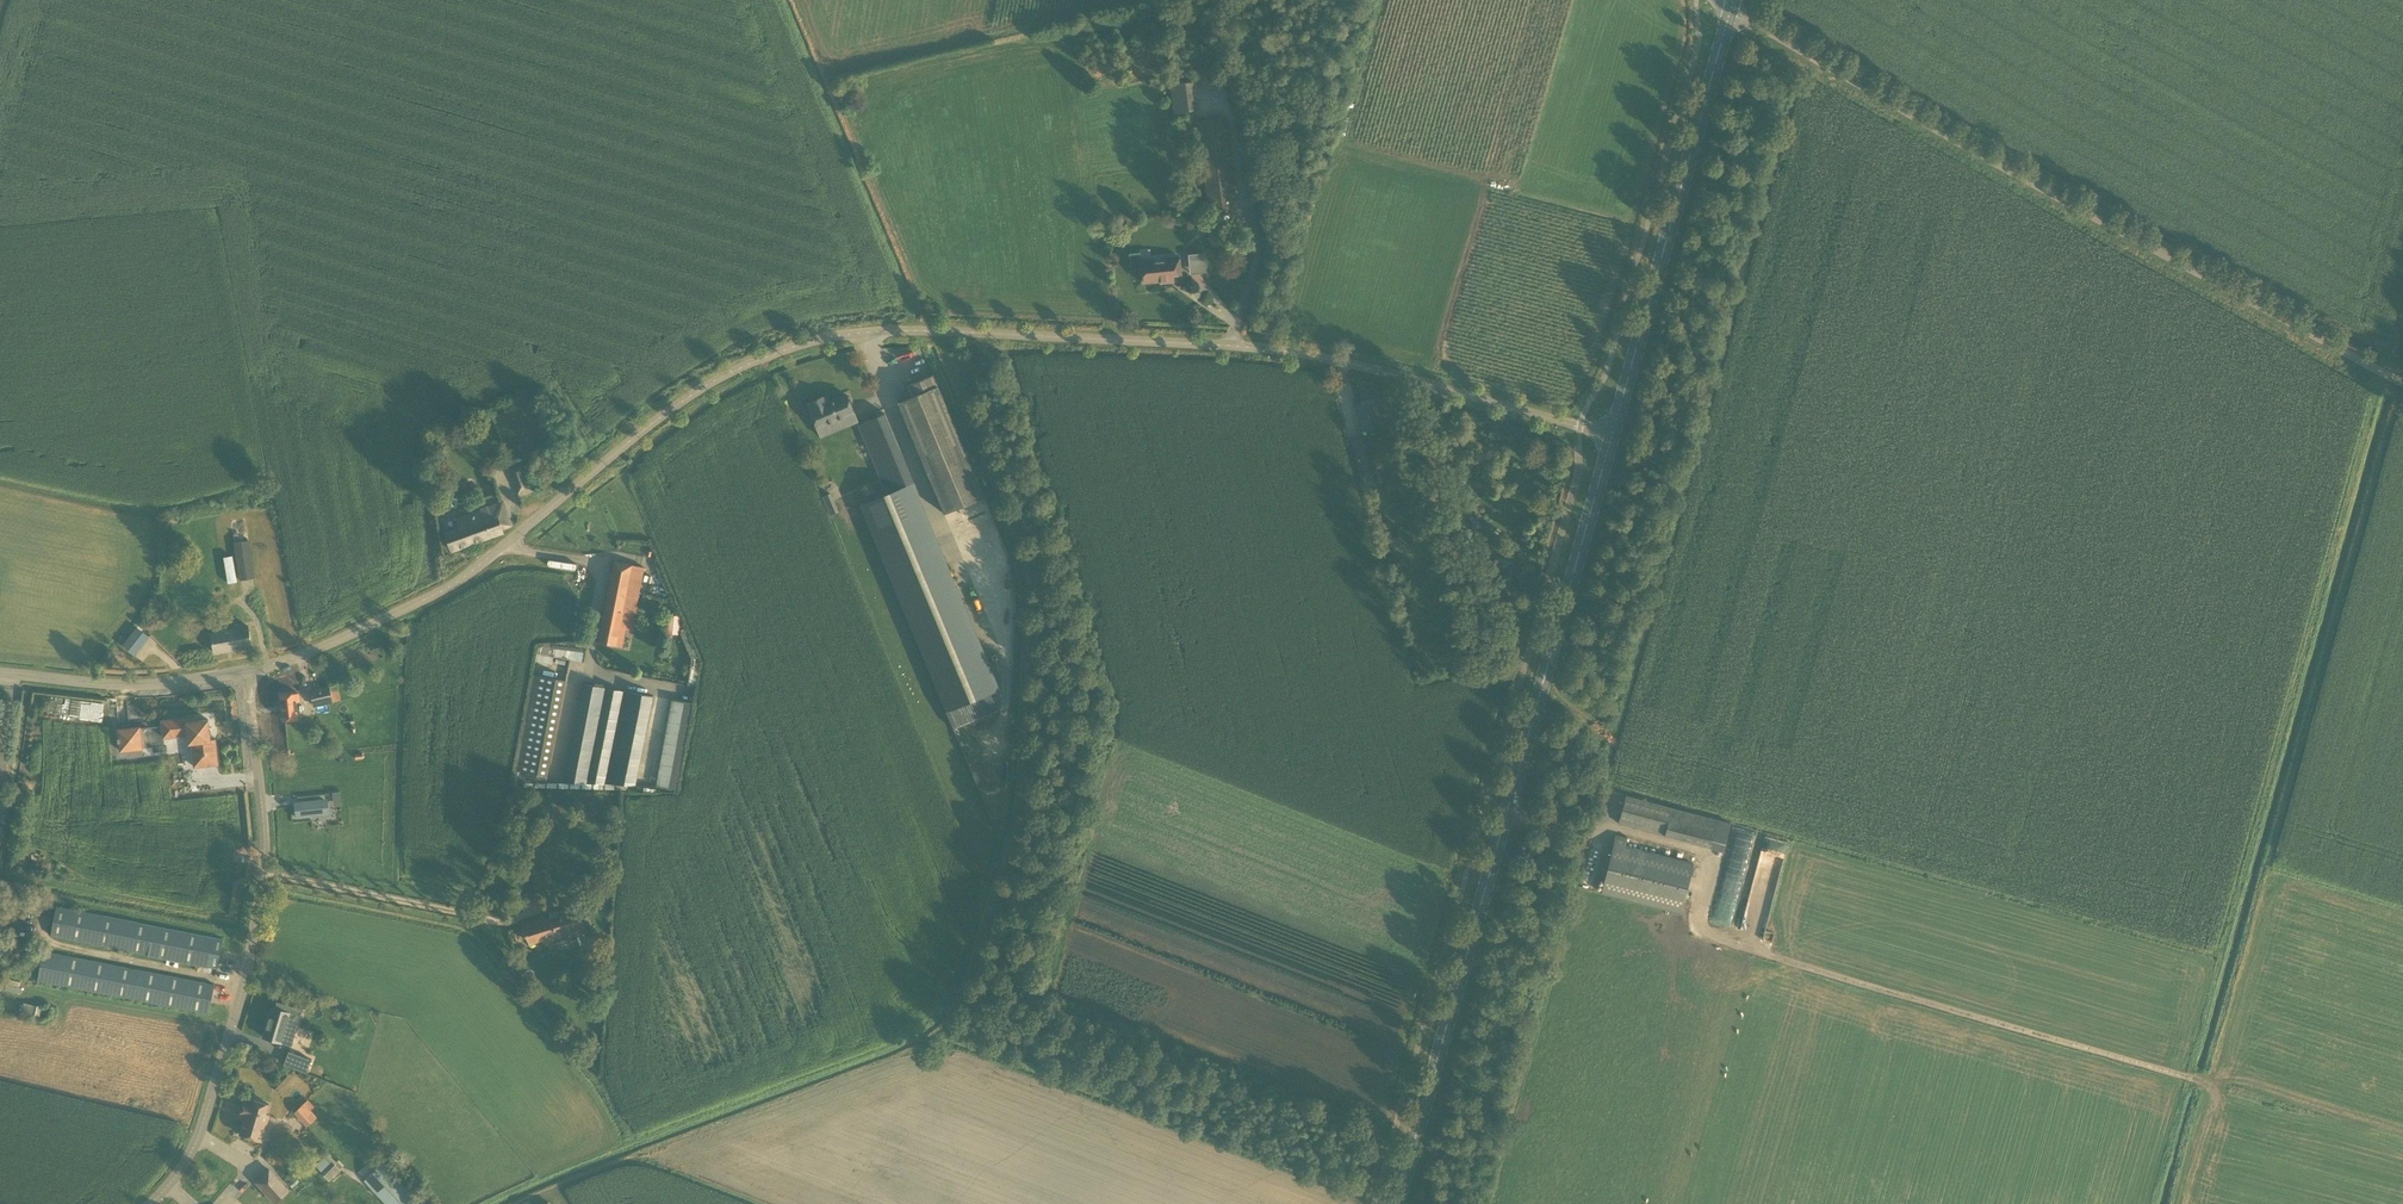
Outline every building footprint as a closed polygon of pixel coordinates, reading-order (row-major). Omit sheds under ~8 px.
[(1170,84),(1173,113),(1196,110),(1192,82),(1170,84)] [(1237,206),(1226,117),(1197,121),(1208,210),(1237,206)] [(1140,253),(1129,254),(1131,270),(1141,269),(1141,271),(1142,283),(1160,281),(1161,283),(1173,282),(1173,275),(1181,274),(1180,262),(1179,256),(1165,258),(1165,262),(1154,263),(1153,258),(1141,259),(1140,253)] [(1204,263),(1205,263),(1204,254),(1189,255),(1190,262),(1204,260),(1204,263)] [(986,502),(984,497),(933,375),(907,386),(911,397),(898,403),(944,514),(958,508),(960,513),(986,502)] [(858,422),(846,395),(829,402),(826,395),(808,403),(821,437),(858,422)] [(894,475),(908,469),(885,413),(858,424),(885,490),(897,485),(894,475)] [(523,490),(524,495),(535,491),(525,464),(511,469),(519,492),(523,490)] [(945,711),(999,689),(933,528),(931,529),(912,483),(860,505),(945,711)] [(823,497),(830,515),(839,512),(831,493),(823,497)] [(456,518),(459,526),(445,531),(452,551),(503,533),(501,529),(512,525),(503,501),(456,518)] [(1468,507),(1472,519),(1481,516),(1477,504),(1468,507)] [(246,518),(230,520),(235,553),(251,551),(246,518)] [(251,551),(235,553),(239,581),(255,578),(251,551)] [(640,567),(614,561),(598,642),(622,646),(625,630),(631,631),(638,597),(634,597),(640,567)] [(668,614),(667,634),(679,634),(680,614),(668,614)] [(137,627),(122,645),(135,655),(149,637),(137,627)] [(252,646),(248,627),(211,634),(215,653),(252,646)] [(692,660),(687,683),(694,684),(695,684),(699,661),(698,661),(692,660)] [(536,674),(518,770),(547,776),(566,680),(536,674)] [(635,785),(653,696),(581,682),(564,771),(562,783),(635,785)] [(340,700),(337,685),(311,691),(314,706),(340,700)] [(299,700),(298,693),(281,695),(283,720),(296,719),(294,701),(299,700)] [(692,704),(672,700),(656,785),(676,789),(692,704)] [(129,724),(118,725),(118,729),(119,732),(119,738),(120,742),(121,751),(140,749),(153,748),(153,753),(166,752),(164,738),(188,735),(189,743),(192,743),(194,767),(218,764),(215,740),(211,740),(208,720),(198,721),(197,717),(161,720),(149,722),(148,722),(147,721),(146,721),(129,723),(129,724)] [(1618,823),(1723,851),(1731,823),(1626,796),(1618,823)] [(324,797),(294,800),(296,817),(325,814),(324,797)] [(1736,914),(1754,832),(1733,827),(1715,909),(1736,914)] [(1681,912),(1693,864),(1625,846),(1627,838),(1615,834),(1601,892),(1681,912)] [(1764,836),(1741,934),(1763,939),(1787,842),(1764,836)] [(222,939),(56,906),(50,935),(217,968),(222,939)] [(543,942),(582,930),(575,909),(558,914),(557,909),(549,912),(550,917),(524,925),(528,936),(530,943),(542,939),(543,942)] [(214,984),(43,951),(37,981),(208,1014),(214,984)] [(273,1008),(264,1037),(275,1041),(280,1042),(292,1046),(303,1010),(277,1002),(275,1008),(273,1008)] [(289,1051),(284,1064),(306,1073),(311,1060),(289,1051)] [(262,1102),(250,1098),(250,1100),(245,1099),(240,1117),(244,1118),(239,1134),(262,1141),(269,1115),(266,1114),(269,1104),(262,1102)] [(292,1111),(305,1127),(318,1117),(311,1109),(314,1106),(308,1098),(292,1111)] [(326,1154),(314,1164),(329,1180),(341,1170),(326,1154)] [(385,1203),(421,1203),(382,1162),(363,1180),(385,1203)] [(254,1181),(263,1191),(275,1203),(290,1190),(278,1177),(269,1167),(254,1181)]
